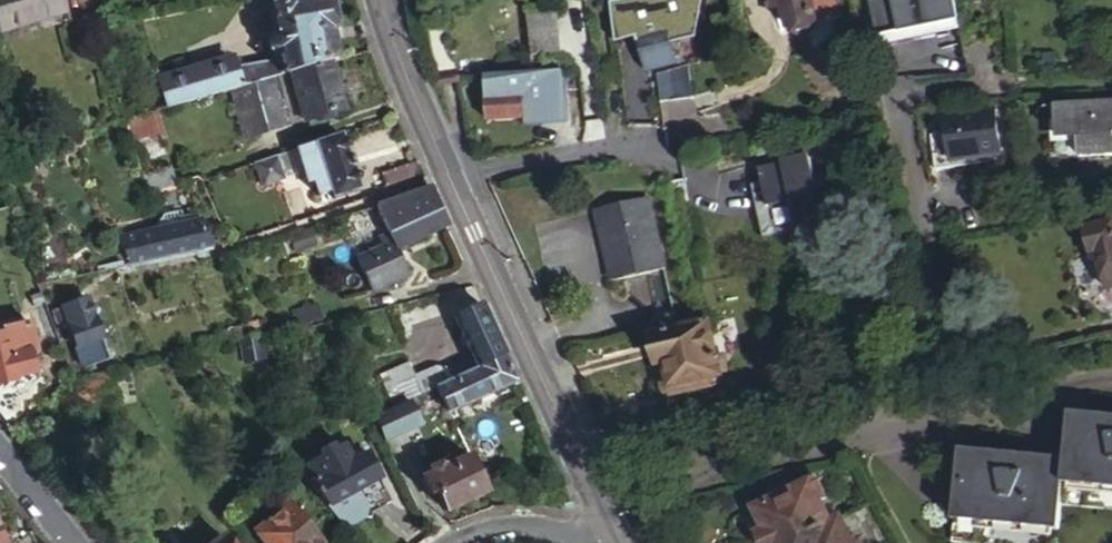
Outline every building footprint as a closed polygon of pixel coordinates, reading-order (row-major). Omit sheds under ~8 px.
[(69,21),(62,0),(0,0),(0,40),(69,21)] [(611,3),(615,29),(632,25),(628,0),(611,3)] [(770,10),(784,8),(789,28),(794,28),(794,29),(795,32),(797,35),(814,32),(815,31),(816,30),(815,28),(815,27),(815,24),(819,23),(815,0),(768,0),(770,10)] [(883,33),(959,17),(955,0),(876,0),(883,33)] [(324,69),(338,65),(331,37),(335,37),(326,2),(269,15),(273,30),(252,35),(261,65),(235,70),(234,65),(160,84),(162,88),(156,90),(163,109),(205,97),(226,90),(239,86),(258,83),(283,78),(324,69)] [(531,30),(560,26),(558,5),(529,9),(531,30)] [(705,25),(706,18),(669,24),(668,16),(647,19),(648,28),(666,26),(670,47),(684,44),(686,56),(694,55),(694,52),(692,45),(690,45),(687,28),(705,25)] [(694,52),(700,52),(705,25),(687,28),(690,45),(692,45),(694,52)] [(531,30),(534,53),(563,49),(560,26),(531,30)] [(666,26),(648,28),(638,30),(644,69),(672,65),(670,47),(666,26)] [(695,96),(691,64),(669,71),(673,98),(695,96)] [(564,68),(537,69),(525,71),(528,90),(541,88),(544,104),(568,101),(564,68)] [(341,115),(324,69),(283,78),(301,129),(322,122),(324,126),(329,124),(327,119),(341,115)] [(525,71),(488,76),(492,111),(530,106),(528,90),(525,71)] [(239,86),(226,90),(245,148),(301,129),(283,78),(258,83),(239,86)] [(530,106),(544,104),(541,88),(528,90),(530,106)] [(1055,103),(1058,135),(1078,134),(1081,155),(1111,152),(1111,99),(1055,103)] [(162,109),(139,116),(132,118),(138,145),(169,135),(162,109)] [(994,110),(943,116),(946,132),(930,134),(935,171),(953,169),(952,162),(1000,156),(994,110)] [(358,192),(339,137),(251,167),(259,189),(301,175),(306,188),(312,186),(316,200),(327,195),(330,203),(358,192)] [(806,156),(759,168),(767,205),(790,200),(796,224),(838,216),(828,172),(811,176),(806,156)] [(389,194),(427,181),(420,165),(383,177),(389,194)] [(150,198),(178,186),(171,168),(146,180),(150,198)] [(448,228),(430,188),(378,206),(388,234),(378,237),(382,248),(359,255),(372,293),(410,281),(397,245),(448,228)] [(609,256),(615,282),(668,269),(651,199),(602,210),(608,239),(612,238),(616,254),(609,256)] [(371,217),(368,209),(345,217),(353,241),(371,234),(365,218),(371,217)] [(214,249),(199,216),(160,225),(162,232),(124,241),(135,266),(214,249)] [(1083,228),(1087,252),(1095,251),(1103,287),(1111,286),(1111,222),(1083,228)] [(319,247),(313,229),(292,236),(297,254),(319,247)] [(60,262),(51,241),(29,249),(38,272),(60,262)] [(107,362),(87,303),(62,311),(67,326),(61,327),(63,333),(69,332),(82,370),(107,362)] [(493,329),(483,306),(454,318),(472,358),(447,369),(450,374),(456,371),(460,377),(505,356),(493,329)] [(320,321),(316,307),(292,313),(296,328),(320,321)] [(245,327),(250,339),(257,337),(257,339),(262,338),(257,323),(245,326),(245,327)] [(724,375),(724,374),(720,358),(712,323),(655,335),(661,364),(670,363),(676,386),(724,375)] [(14,383),(13,380),(32,376),(28,356),(36,354),(28,325),(3,332),(4,335),(0,336),(0,387),(14,383)] [(257,337),(250,339),(249,340),(234,344),(239,367),(257,362),(254,354),(262,352),(259,343),(257,339),(257,337)] [(259,343),(262,352),(282,347),(279,338),(259,343)] [(517,382),(505,356),(460,377),(435,388),(447,412),(448,414),(517,382)] [(720,358),(724,374),(730,372),(727,358),(720,358)] [(407,401),(421,395),(417,386),(407,366),(380,379),(391,404),(407,401)] [(433,382),(435,388),(460,377),(456,371),(450,374),(433,382)] [(421,395),(435,388),(433,382),(431,379),(417,386),(421,395)] [(406,405),(404,402),(394,407),(395,410),(376,419),(387,442),(419,426),(410,403),(406,405)] [(968,450),(954,542),(961,542),(1059,542),(1063,515),(1111,523),(1111,426),(1076,420),(1069,466),(968,450)] [(448,513),(487,495),(468,456),(440,470),(438,465),(428,470),(431,474),(420,479),(430,497),(437,494),(448,513)] [(336,473),(309,486),(336,520),(339,523),(367,509),(394,496),(380,471),(368,477),(360,461),(349,465),(347,461),(333,467),(336,473)] [(836,522),(827,502),(832,499),(822,477),(760,506),(771,530),(765,537),(768,542),(794,542),(836,522)] [(339,523),(350,535),(356,542),(360,542),(378,533),(384,535),(388,528),(406,518),(394,496),(367,509),(339,523)] [(297,510),(258,535),(264,542),(319,542),(297,510)] [(846,518),(836,522),(794,542),(864,542),(862,538),(856,540),(846,518)] [(14,539),(16,542),(33,542),(29,533),(14,539)]
